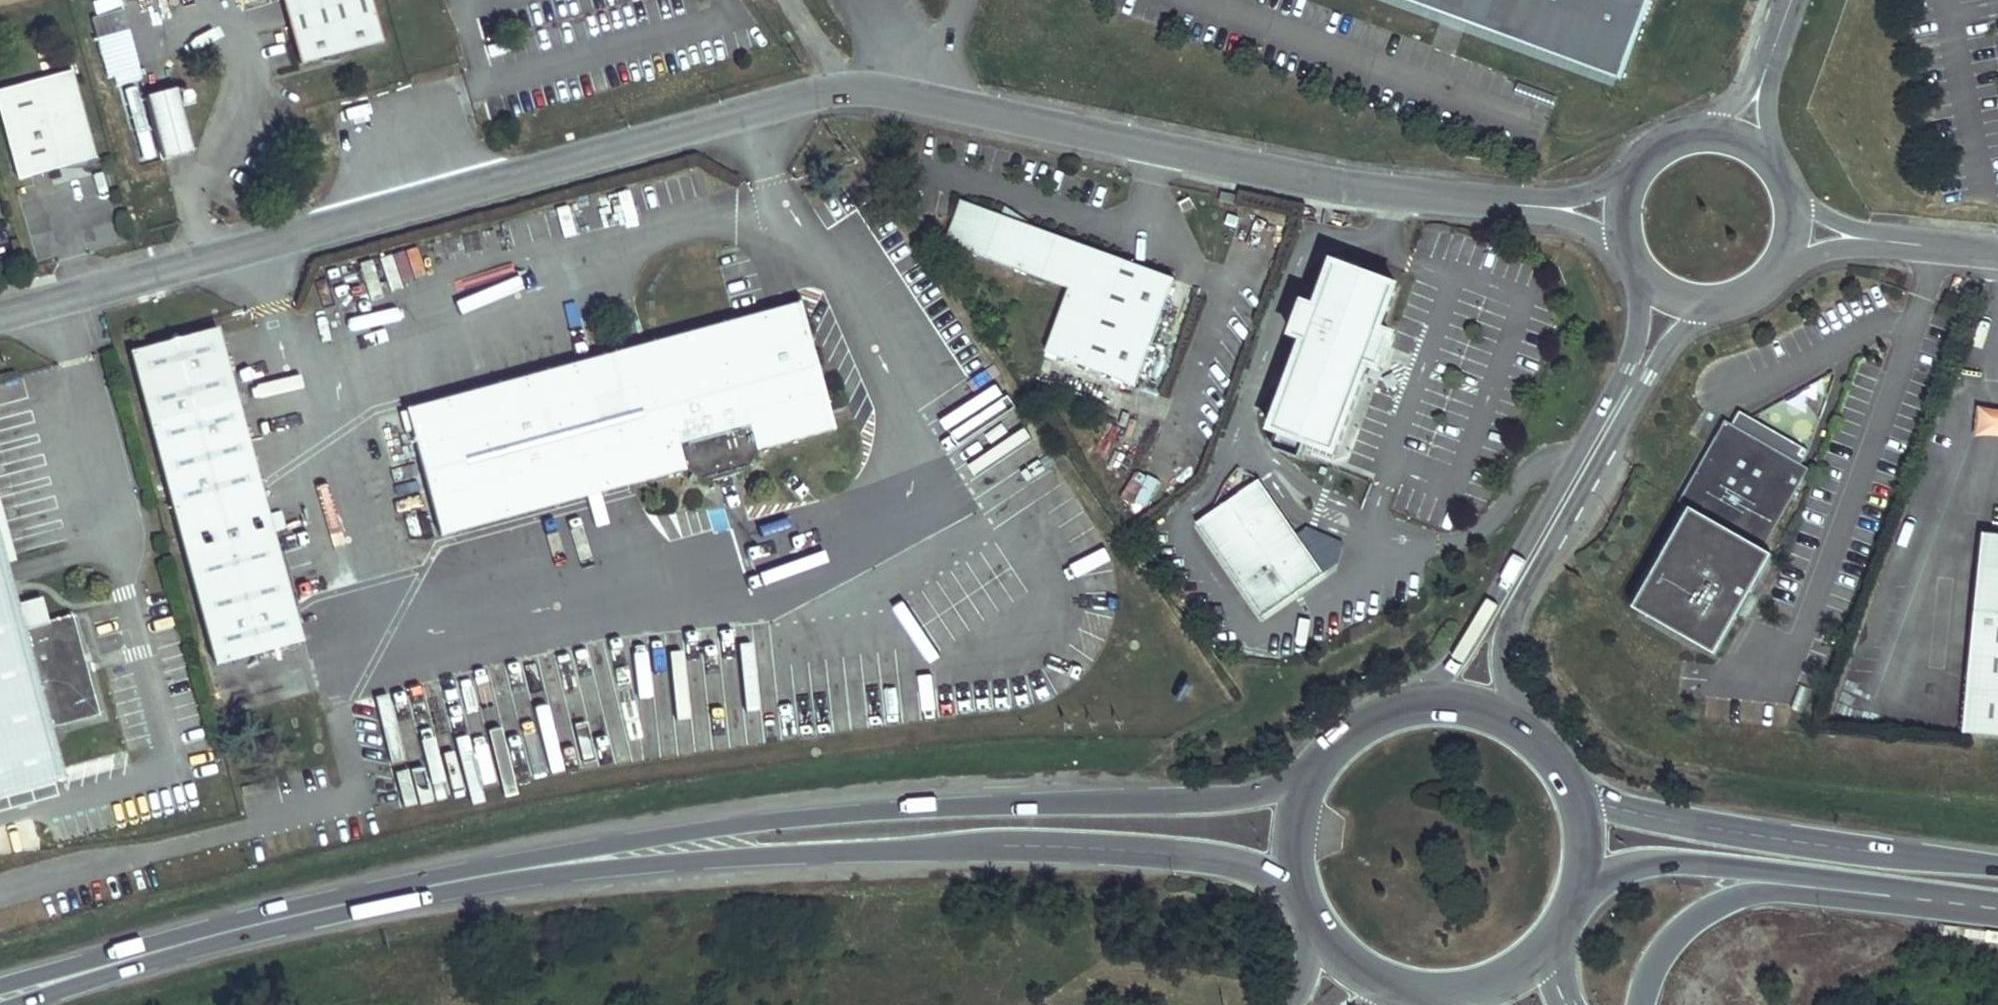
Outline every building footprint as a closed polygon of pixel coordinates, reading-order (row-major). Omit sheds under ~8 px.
[(119,0),(94,6),(98,23),(123,17),(119,0)] [(303,66),(386,44),(374,0),(285,0),(303,66)] [(1442,13),(1445,3),(1476,15),(1473,24),(1619,78),(1648,0),(1407,0),(1442,13)] [(1445,3),(1442,13),(1473,24),(1476,15),(1445,3)] [(128,32),(98,39),(109,86),(140,78),(128,32)] [(0,92),(0,109),(19,180),(93,160),(70,73),(0,92)] [(181,88),(148,97),(162,154),(195,146),(181,88)] [(1041,344),(1132,381),(1175,276),(961,188),(943,232),(1066,282),(1041,344)] [(1223,192),(1220,201),(1234,204),(1236,195),(1223,192)] [(1273,423),(1335,446),(1369,358),(1381,363),(1388,345),(1392,332),(1381,327),(1398,282),(1335,259),(1318,302),(1305,297),(1292,330),(1306,335),(1273,423)] [(801,307),(406,411),(439,535),(682,470),(708,484),(741,475),(756,452),(834,431),(801,307)] [(128,353),(209,659),(294,636),(212,330),(128,353)] [(1973,440),(1997,441),(1997,412),(1975,410),(1973,440)] [(1749,439),(1757,426),(1746,419),(1739,433),(1749,439)] [(1769,558),(1815,480),(1807,476),(1815,462),(1802,454),(1794,468),(1762,449),(1770,436),(1757,428),(1749,442),(1732,431),(1686,509),(1698,516),(1769,558)] [(1802,454),(1770,436),(1762,449),(1794,468),(1802,454)] [(1258,475),(1198,516),(1263,609),(1323,568),(1258,475)] [(1640,614),(1720,662),(1778,563),(1769,558),(1698,516),(1640,614)] [(1989,537),(1972,735),(1997,737),(1997,537),(1989,537)] [(59,783),(45,732),(93,720),(65,619),(19,631),(0,558),(0,798),(59,783)]
